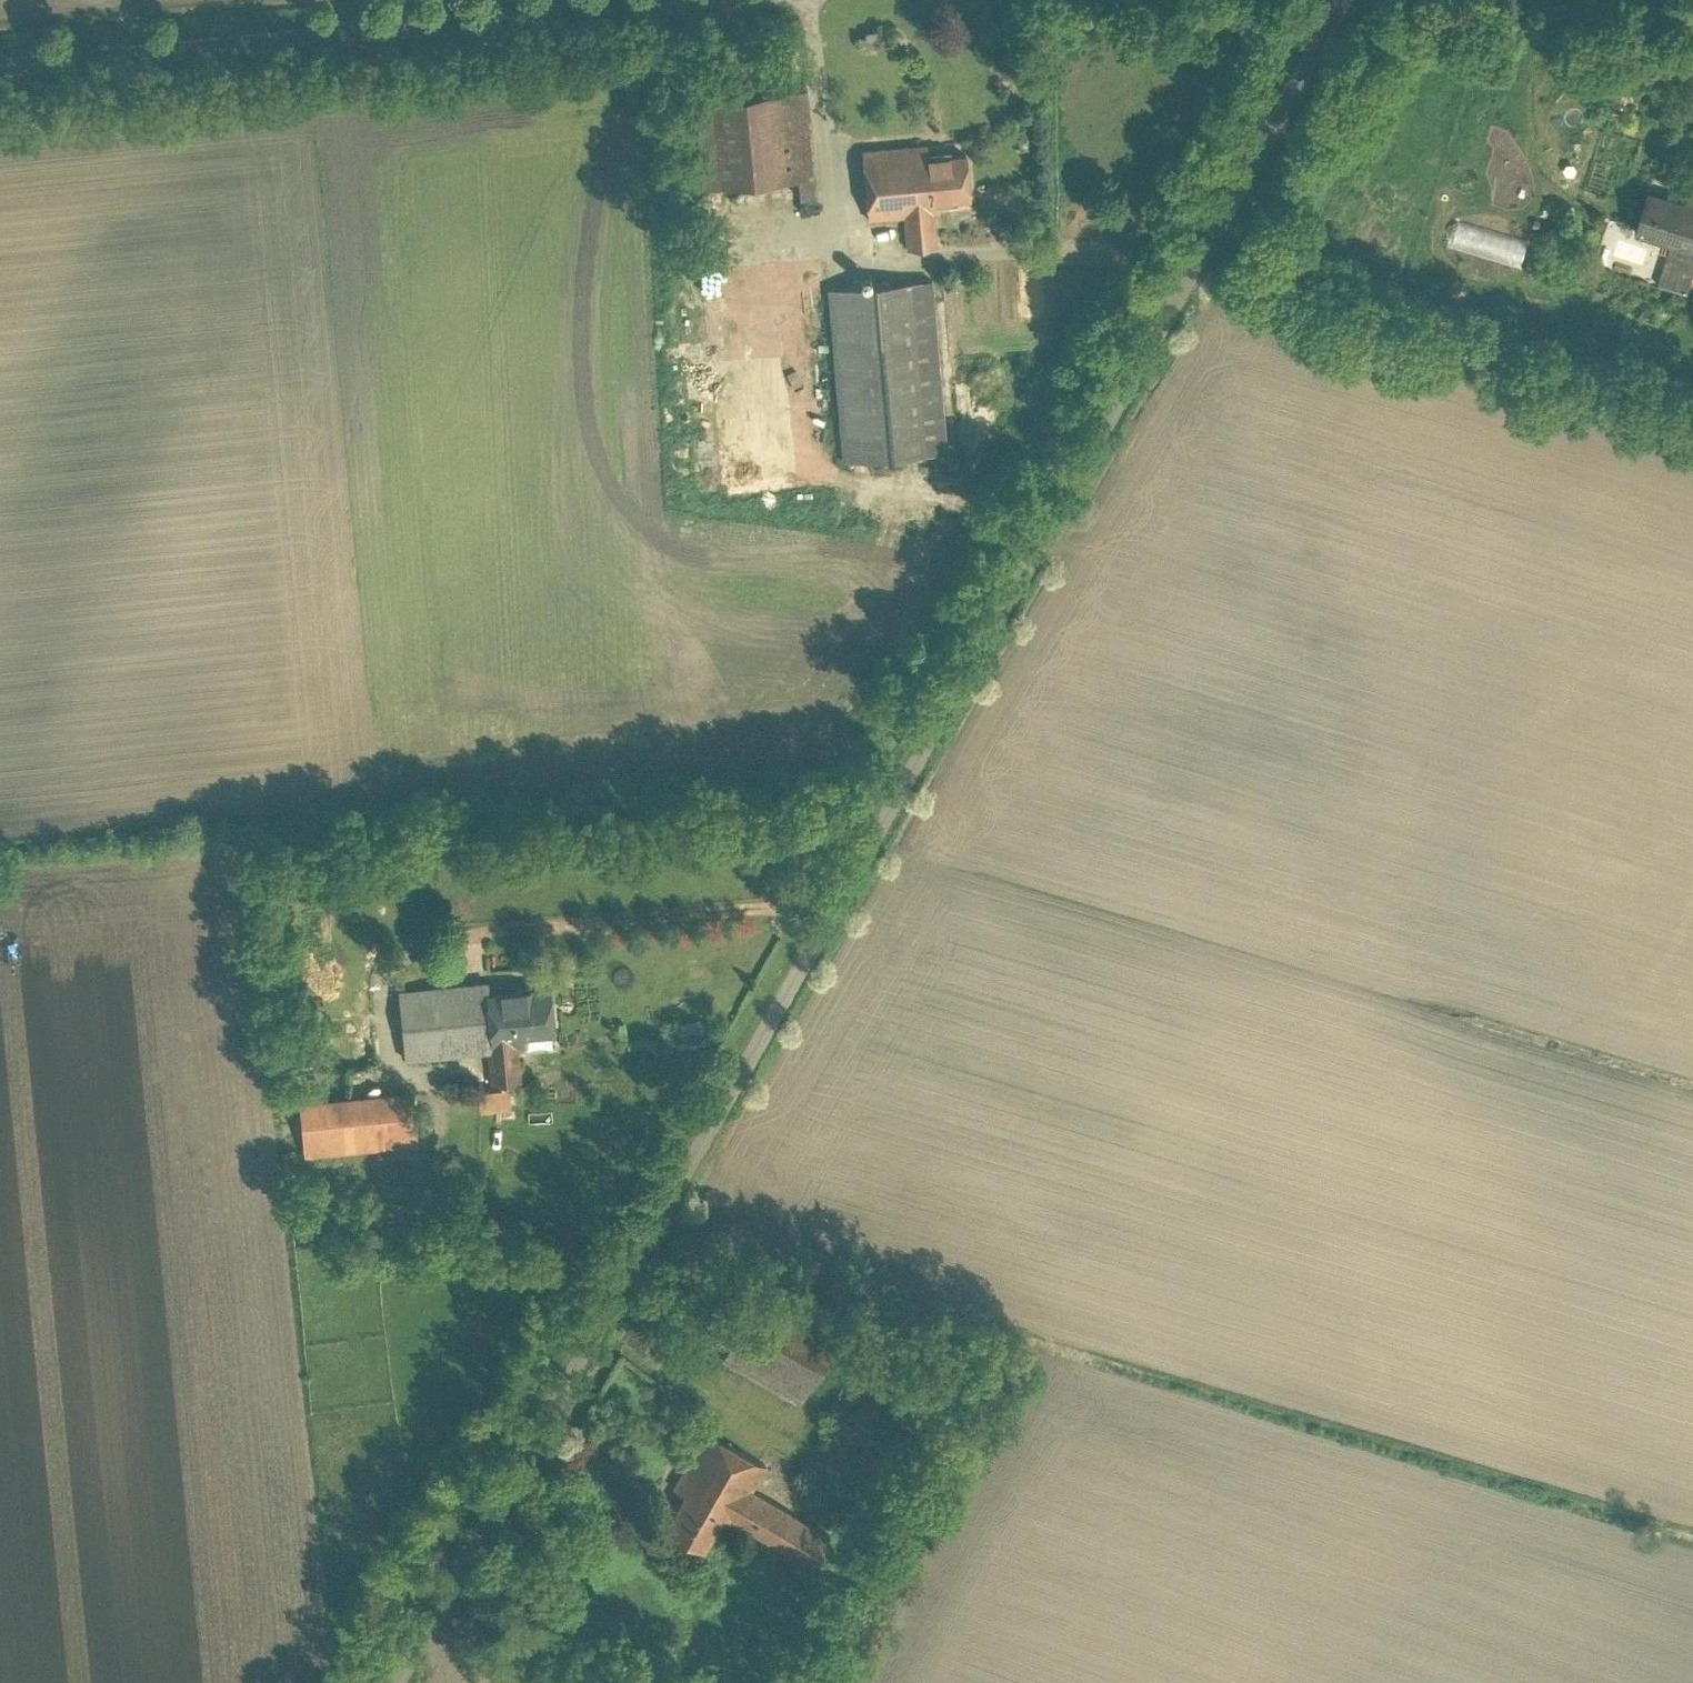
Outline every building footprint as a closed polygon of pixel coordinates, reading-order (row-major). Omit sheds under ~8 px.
[(799,85),(704,93),(712,177),(807,168),(799,85)] [(926,137),(861,146),(869,210),(899,206),(935,201),(928,152),(926,137)] [(958,148),(928,152),(935,201),(964,197),(958,148)] [(1631,225),(1673,238),(1660,281),(1690,291),(1692,281),(1692,182),(1686,180),(1682,195),(1644,183),(1631,225)] [(935,201),(899,206),(904,242),(940,237),(935,201)] [(933,270),(824,279),(839,452),(948,443),(933,270)] [(760,432),(800,429),(796,363),(756,366),(760,432)] [(485,973),(394,983),(402,1054),(485,1045),(488,1077),(520,1074),(517,1044),(521,1044),(519,1031),(528,1030),(529,1046),(553,1043),(546,979),(486,986),(485,973)] [(679,1019),(680,1043),(709,1040),(707,1017),(679,1019)] [(296,1092),(301,1151),(417,1141),(412,1082),(296,1092)] [(473,1086),(475,1107),(510,1105),(509,1084),(473,1086)] [(737,1319),(718,1356),(798,1399),(818,1363),(737,1319)] [(677,1488),(658,1523),(701,1548),(721,1514),(798,1557),(818,1522),(750,1484),(763,1461),(701,1426),(669,1483),(677,1488)]
